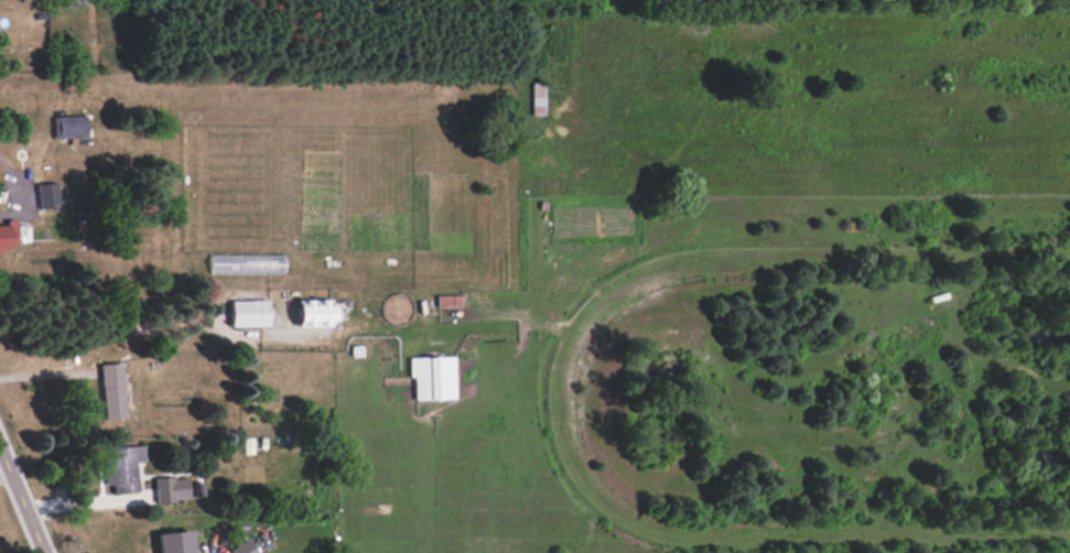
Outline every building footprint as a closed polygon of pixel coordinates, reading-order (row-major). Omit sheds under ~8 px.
[(86,115),(52,116),(53,138),(86,137),(86,115)] [(57,207),(56,183),(36,184),(37,208),(57,207)] [(0,225),(0,252),(1,252),(1,245),(15,245),(15,220),(5,220),(5,225),(0,225)] [(230,327),(268,326),(267,299),(230,300),(230,327)] [(331,299),(297,300),(297,327),(332,326),(331,299)] [(454,356),(408,357),(409,376),(413,376),(414,399),(455,398),(454,356)] [(122,363),(99,363),(101,419),(124,418),(122,363)] [(112,492),(137,491),(135,462),(143,462),(142,445),(108,447),(108,457),(102,457),(103,485),(111,484),(112,492)] [(188,500),(187,476),(153,477),(154,502),(188,500)] [(158,552),(193,552),(190,529),(156,533),(158,552)] [(230,552),(257,552),(248,538),(228,550),(230,552)]
